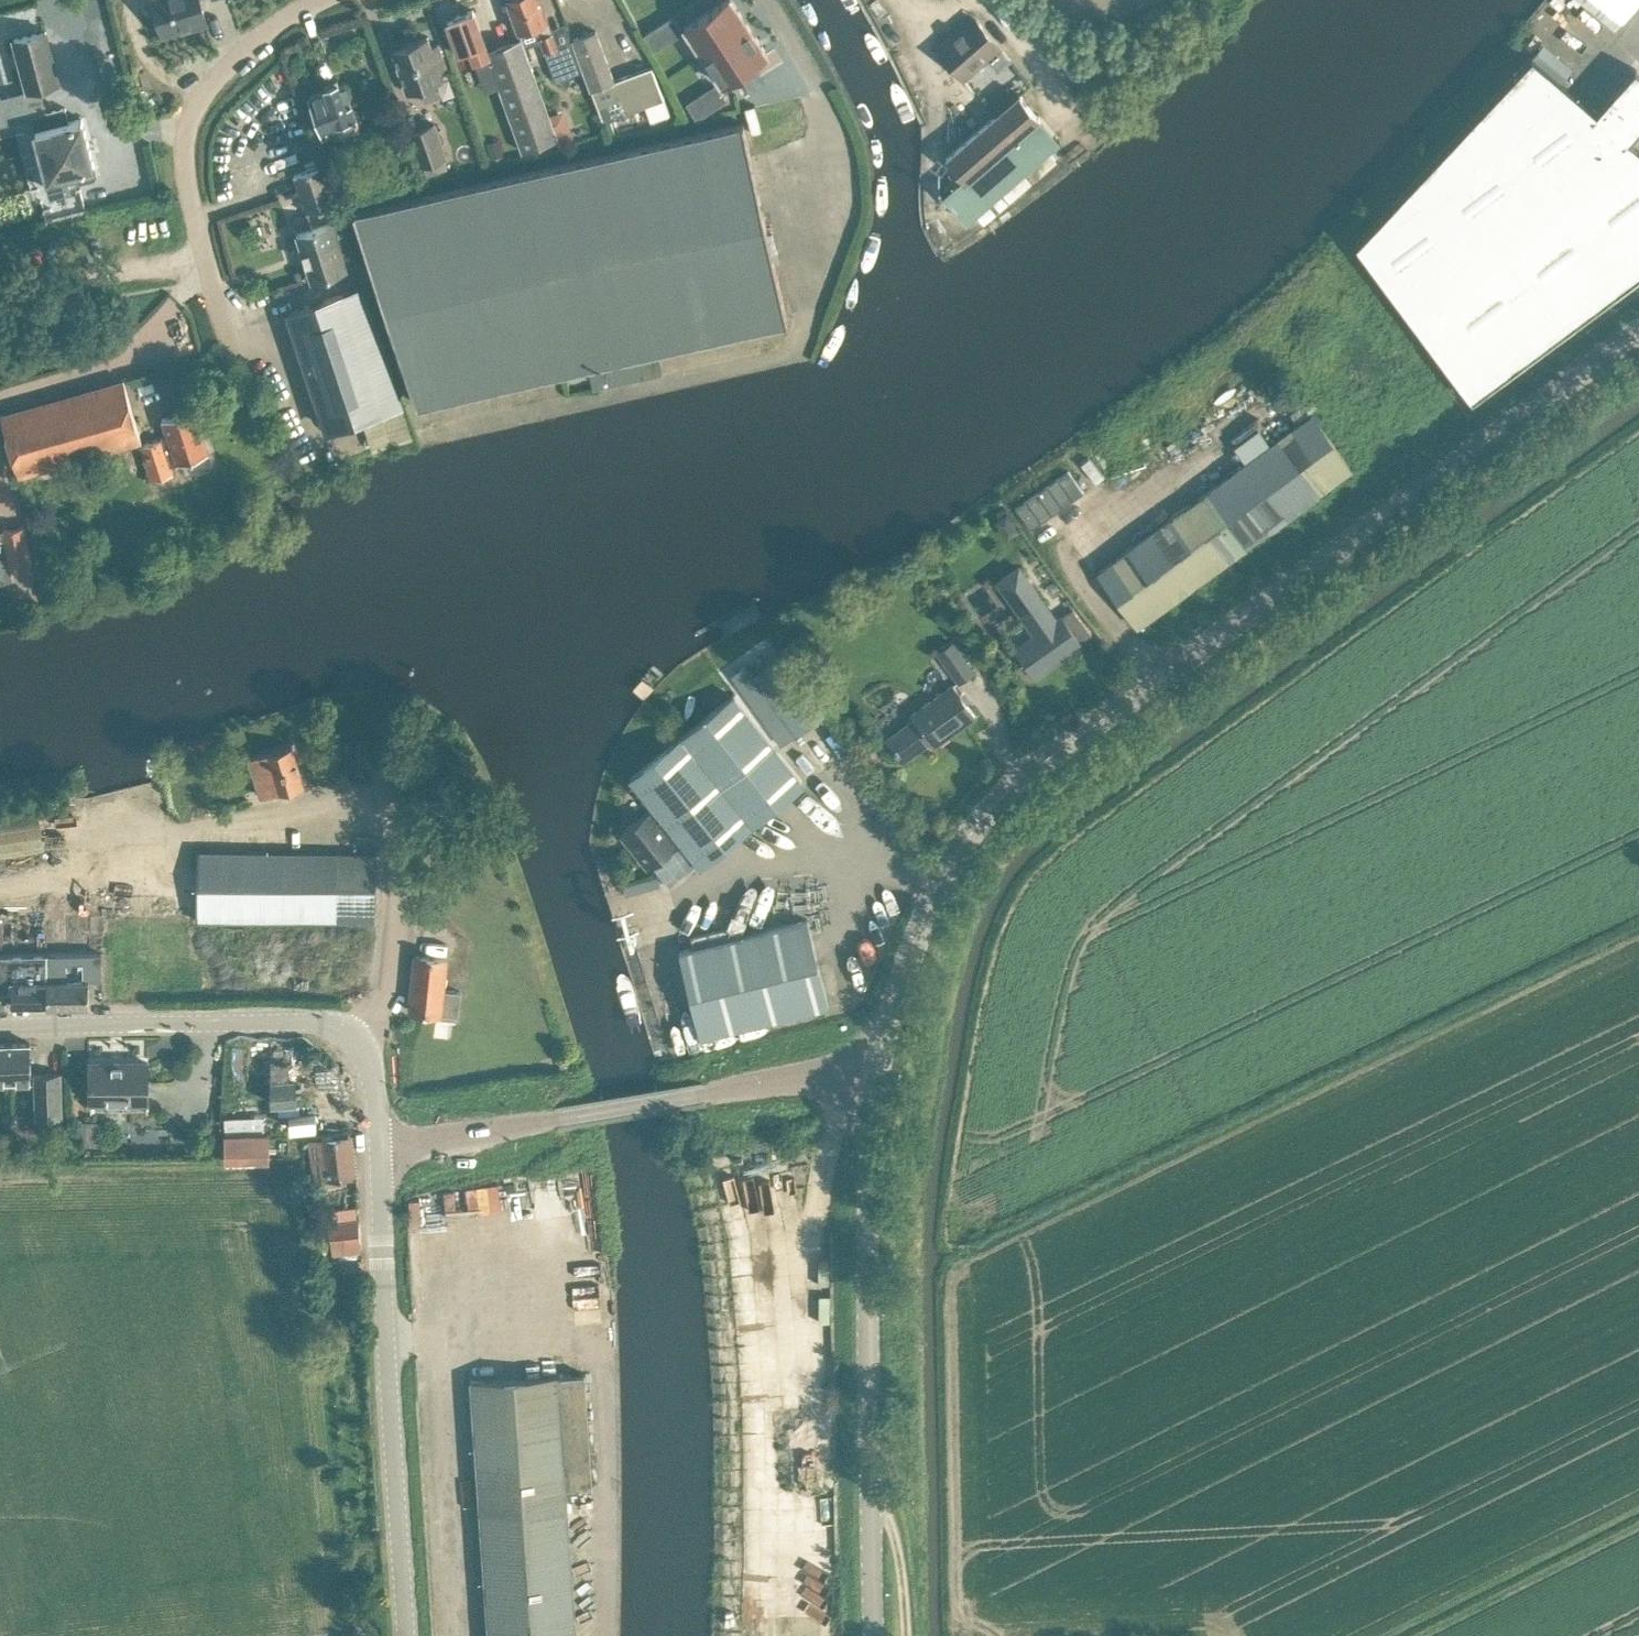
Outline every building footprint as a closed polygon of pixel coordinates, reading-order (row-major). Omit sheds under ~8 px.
[(153,10),(150,0),(138,0),(142,13),(153,10)] [(162,34),(192,25),(193,28),(208,24),(201,0),(152,0),(162,34)] [(362,4),(366,15),(382,9),(378,0),(371,0),(362,4)] [(541,0),(507,0),(513,17),(519,32),(537,25),(557,78),(584,68),(573,39),(572,39),(558,44),(541,0)] [(556,10),(564,29),(594,16),(587,0),(580,0),(556,10)] [(687,26),(696,40),(705,53),(749,25),(732,0),(726,0),(712,9),(687,26)] [(488,50),(473,9),(446,18),(459,52),(471,48),(486,90),(499,85),(523,150),(558,137),(557,134),(550,116),(522,38),(488,50)] [(673,16),(645,34),(654,48),(682,31),(680,28),(673,16)] [(1000,46),(977,18),(952,40),(950,37),(938,48),(964,78),(1000,46)] [(749,25),(705,53),(724,82),(767,53),(749,25)] [(40,86),(60,80),(46,30),(14,38),(27,90),(0,97),(0,124),(32,116),(51,189),(94,179),(97,174),(82,117),(69,120),(66,106),(46,111),(40,86)] [(614,79),(596,30),(572,39),(573,39),(584,68),(585,68),(604,121),(611,118),(606,104),(619,98),(625,113),(646,105),(651,120),(669,114),(664,98),(652,65),(614,79)] [(431,45),(428,35),(393,48),(407,89),(443,77),(439,67),(446,65),(445,63),(437,42),(431,45)] [(1356,242),(1459,380),(1472,398),(1638,274),(1638,149),(1628,139),(1638,127),(1638,71),(1637,69),(1635,67),(1634,69),(1629,74),(1614,90),(1596,111),(1532,55),(1356,242)] [(452,80),(477,70),(472,58),(447,68),(452,80)] [(339,84),(337,78),(336,78),(336,80),(327,83),(326,82),(325,83),(327,89),(310,95),(323,133),(341,127),(342,129),(359,123),(349,97),(350,97),(352,92),(349,84),(345,82),(339,84)] [(717,84),(689,101),(698,116),(726,98),(724,96),(717,84)] [(966,220),(1059,139),(1039,116),(1040,115),(1020,93),(946,157),(963,176),(943,193),(966,220)] [(777,128),(783,145),(805,137),(799,120),(777,128)] [(420,166),(447,156),(435,121),(407,131),(420,166)] [(637,372),(633,352),(788,318),(743,122),(722,127),(375,204),(354,211),(417,403),(452,394),(591,362),(596,382),(637,372)] [(294,174),(304,203),(324,197),(327,205),(337,201),(324,164),(294,174)] [(324,197),(304,203),(307,212),(327,205),(324,197)] [(311,279),(347,267),(346,264),(357,260),(343,218),(297,233),(311,279)] [(403,403),(365,287),(344,294),(344,293),(290,310),(329,427),(403,403)] [(20,475),(120,446),(141,440),(123,378),(2,413),(20,475)] [(1251,408),(1258,418),(1277,407),(1270,396),(1251,408)] [(212,460),(208,450),(209,450),(195,406),(162,417),(168,435),(141,444),(153,478),(174,471),(171,463),(190,457),(193,467),(196,468),(210,464),(212,460)] [(1263,428),(1286,414),(1281,407),(1258,421),(1263,428)] [(1097,570),(1138,626),(1352,468),(1311,413),(1097,570)] [(1089,449),(1101,466),(1115,457),(1102,439),(1089,449)] [(103,459),(121,454),(119,447),(101,452),(103,459)] [(1030,527),(1082,490),(1066,469),(1015,506),(1030,527)] [(1006,511),(994,518),(1005,537),(1017,530),(1006,511)] [(7,553),(8,561),(32,556),(26,525),(0,530),(0,555),(7,553)] [(1015,647),(1033,673),(1091,632),(1073,606),(1055,619),(1018,566),(997,580),(1035,633),(1015,647)] [(973,670),(951,640),(937,651),(958,681),(973,670)] [(826,712),(813,694),(785,653),(740,685),(781,744),(826,712)] [(953,684),(935,697),(912,713),(915,718),(887,738),(890,742),(903,759),(930,739),(934,745),(975,715),(953,684)] [(804,782),(790,765),(734,695),(631,777),(701,865),(804,782)] [(292,746),(271,752),(254,757),(265,794),(303,782),(292,746)] [(844,762),(837,769),(853,786),(860,780),(844,762)] [(679,843),(651,808),(620,833),(648,868),(679,843)] [(376,853),(330,852),(198,849),(196,918),(375,921),(376,853)] [(680,945),(700,1033),(830,1002),(809,915),(680,945)] [(446,957),(438,957),(416,954),(410,1010),(458,1015),(461,991),(443,989),(446,957)] [(89,979),(91,979),(102,979),(102,955),(47,956),(48,1004),(89,1003),(89,979)] [(48,1004),(47,956),(0,957),(0,992),(12,992),(12,1005),(48,1004)] [(175,1052),(175,1034),(109,1034),(110,1053),(175,1052)] [(291,1040),(293,1052),(310,1049),(309,1037),(291,1040)] [(31,1063),(30,1041),(0,1042),(0,1075),(31,1074),(31,1063)] [(283,1053),(244,1054),(244,1077),(284,1076),(283,1053)] [(148,1107),(148,1082),(148,1060),(91,1061),(91,1108),(148,1107)] [(322,1067),(294,1066),(293,1081),(321,1082),(322,1067)] [(37,1114),(61,1113),(59,1071),(35,1072),(37,1114)] [(770,1120),(772,1146),(796,1145),(794,1118),(770,1120)] [(276,1140),(270,1140),(270,1131),(224,1132),(225,1161),(270,1160),(270,1152),(276,1152),(276,1140)] [(740,1131),(741,1164),(763,1163),(762,1131),(740,1131)] [(349,1134),(327,1137),(315,1138),(318,1159),(327,1158),(330,1182),(346,1180),(345,1174),(353,1173),(349,1134)] [(809,1177),(808,1152),(785,1152),(786,1177),(809,1177)] [(330,1204),(318,1205),(319,1221),(320,1227),(331,1227),(333,1253),(339,1252),(361,1251),(359,1218),(337,1219),(331,1220),(330,1204)] [(762,1369),(787,1356),(781,1346),(757,1359),(762,1369)] [(586,1395),(585,1373),(471,1380),(489,1635),(574,1635),(567,1525),(583,1524),(581,1484),(592,1483),(586,1395)] [(778,1416),(790,1393),(780,1387),(767,1411),(778,1416)]
